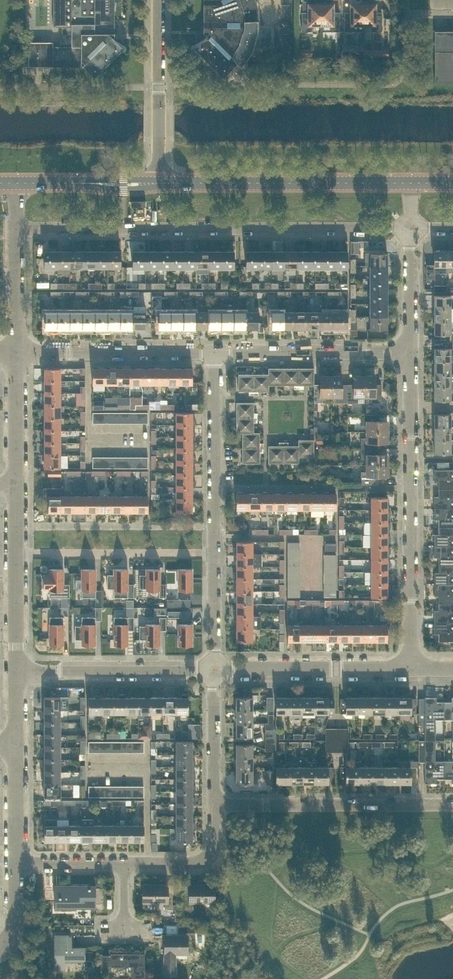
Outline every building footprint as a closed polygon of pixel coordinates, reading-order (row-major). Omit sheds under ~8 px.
[(54,27),(55,27),(55,31),(63,31),(63,47),(53,47),(53,46),(53,64),(53,66),(53,65),(81,65),(81,66),(83,66),(94,77),(93,77),(93,78),(115,56),(125,50),(126,48),(125,46),(123,45),(121,46),(114,39),(114,34),(114,33),(114,0),(54,0),(54,27)] [(205,36),(196,46),(194,45),(192,46),(191,48),(192,50),(202,56),(224,77),(224,76),(237,63),(241,67),(241,66),(251,51),(252,48),(257,32),(258,27),(257,11),(256,8),(257,8),(254,0),(205,0),(205,36)] [(314,24),(321,24),(321,2),(320,2),(317,2),(315,3),(313,4),(309,4),(309,10),(307,11),(302,11),(302,24),(301,26),(301,28),(302,30),(302,31),(303,31),(305,32),(307,32),(309,31),(312,31),(314,24)] [(326,3),(324,2),(322,2),(321,2),(321,24),(328,24),(329,31),(340,31),(340,12),(334,12),(333,10),(333,4),(328,4),(326,3)] [(356,24),(363,24),(363,2),(362,2),(360,2),(358,3),(356,4),(351,4),(351,5),(351,11),(350,12),(344,12),(344,31),(355,31),(355,30),(356,24)] [(368,3),(366,2),(364,2),(363,2),(363,24),(370,24),(372,31),(375,31),(377,32),(379,32),(381,31),(382,31),(382,30),(383,28),(383,26),(382,24),(382,12),(376,12),(375,10),(375,4),(371,4),(368,3)] [(445,31),(435,31),(434,82),(452,82),(452,31),(445,31)] [(53,42),(29,42),(29,66),(37,66),(42,66),(53,66),(53,64),(53,46),(53,42)] [(355,46),(342,46),(342,55),(355,55),(355,46)] [(44,268),(57,268),(57,251),(44,251),(44,268)] [(57,268),(70,268),(70,251),(57,251),(57,268)] [(70,268),(82,268),(82,251),(70,251),(70,268)] [(82,268),(95,268),(95,251),(82,251),(82,268)] [(95,268),(108,268),(108,251),(95,251),(95,268)] [(121,268),(121,267),(121,251),(108,251),(108,268),(121,268)] [(145,268),(145,251),(133,251),(133,268),(145,268)] [(158,268),(158,251),(145,251),(145,268),(158,268)] [(171,268),(171,251),(158,251),(158,268),(171,268)] [(183,268),(183,251),(171,251),(171,268),(183,268)] [(196,268),(196,251),(183,251),(183,268),(196,268)] [(208,268),(208,251),(196,251),(196,268),(208,268)] [(221,268),(221,251),(208,251),(208,268),(221,268)] [(234,268),(234,251),(221,251),(221,268),(234,268)] [(259,268),(259,251),(246,251),(246,268),(259,268)] [(271,268),(271,251),(259,251),(259,268),(271,268)] [(284,268),(284,251),(271,251),(271,268),(284,268)] [(297,268),(297,251),(284,251),(284,268),(297,268)] [(309,268),(309,251),(297,251),(297,268),(309,268)] [(322,268),(322,251),(309,251),(309,268),(322,268)] [(334,268),(334,251),(322,251),(322,268),(334,268)] [(347,268),(347,251),(334,251),(334,268),(347,268)] [(446,266),(447,251),(434,251),(434,266),(446,266)] [(387,253),(385,253),(370,253),(370,265),(387,265),(387,253)] [(387,278),(387,265),(370,265),(370,278),(387,278)] [(387,291),(387,278),(370,278),(370,291),(387,291)] [(387,303),(387,291),(370,291),(370,303),(387,303)] [(451,308),(451,295),(434,295),(434,308),(451,308)] [(387,316),(387,303),(370,303),(370,316),(387,316)] [(451,321),(451,308),(434,308),(434,321),(451,321)] [(44,329),(57,329),(57,311),(44,311),(44,329)] [(57,329),(70,329),(70,311),(57,311),(57,329)] [(70,329),(82,329),(82,311),(70,311),(70,329)] [(95,329),(95,311),(82,311),(82,329),(95,329)] [(95,329),(107,329),(107,311),(95,311),(95,329)] [(107,329),(120,329),(120,311),(107,311),(107,329)] [(120,329),(133,329),(133,311),(120,311),(120,329)] [(133,329),(146,329),(145,311),(133,311),(133,329)] [(171,329),(171,311),(158,311),(158,329),(171,329)] [(183,329),(183,311),(171,311),(171,329),(183,329)] [(196,329),(196,311),(183,311),(183,329),(196,329)] [(209,329),(209,311),(196,311),(196,329),(209,329)] [(221,329),(221,311),(209,311),(209,329),(221,329)] [(234,329),(234,311),(221,311),(221,329),(234,329)] [(234,329),(246,329),(246,311),(234,311),(234,329)] [(259,329),(259,311),(246,311),(246,329),(259,329)] [(284,329),(284,311),(271,311),(271,329),(284,329)] [(297,329),(297,311),(284,311),(284,329),(297,329)] [(309,329),(309,311),(297,311),(297,329),(309,329)] [(322,329),(322,311),(309,311),(309,329),(322,329)] [(335,329),(335,311),(322,311),(322,329),(335,329)] [(348,329),(348,311),(335,311),(335,329),(348,329)] [(387,329),(387,316),(370,316),(370,329),(387,329)] [(434,334),(451,334),(451,321),(434,321),(434,334)] [(451,348),(434,348),(434,361),(451,361),(452,361),(452,354),(451,354),(451,348)] [(451,374),(451,361),(434,361),(434,374),(451,374)] [(136,368),(136,367),(131,367),(131,368),(130,368),(130,384),(142,384),(142,368),(136,368)] [(149,368),(149,367),(143,367),(143,368),(142,368),(142,384),(155,384),(155,368),(149,368)] [(173,368),(173,367),(168,367),(168,368),(167,368),(167,384),(180,384),(180,368),(173,368)] [(186,368),(186,367),(181,367),(181,368),(180,368),(180,384),(192,384),(192,368),(186,368)] [(61,380),(61,368),(44,368),(43,368),(41,369),(41,374),(43,375),(44,375),(44,380),(61,380)] [(105,384),(105,368),(92,368),(92,384),(105,384)] [(118,384),(118,368),(105,368),(105,384),(118,384)] [(130,384),(130,368),(118,368),(118,384),(130,384)] [(167,384),(167,368),(155,368),(155,384),(167,384)] [(269,385),(284,385),(284,368),(268,368),(268,374),(269,374),(269,385)] [(284,385),(298,385),(299,368),(284,368),(284,385)] [(314,385),(314,384),(314,368),(299,368),(298,385),(299,385),(304,385),(314,385)] [(253,395),(253,374),(238,373),(238,391),(249,391),(249,395),(253,395)] [(269,374),(268,374),(253,374),(253,395),(258,395),(258,391),(269,391),(269,385),(269,374)] [(451,374),(434,374),(434,386),(451,386),(452,386),(452,374),(451,374)] [(324,396),(331,396),(331,376),(320,376),(320,388),(314,388),(314,384),(314,385),(314,402),(324,402),(324,396)] [(342,388),(342,384),(342,376),(331,376),(331,396),(337,396),(337,402),(348,402),(348,388),(342,388)] [(358,396),(364,396),(364,376),(354,376),(354,388),(348,388),(348,402),(358,402),(358,396)] [(375,387),(375,384),(375,376),(364,376),(364,396),(371,396),(371,402),(381,402),(381,384),(381,387),(375,387)] [(61,393),(61,380),(44,380),(44,381),(43,381),(41,382),(41,387),(43,388),(44,388),(44,393),(61,393)] [(451,399),(451,386),(434,386),(434,400),(451,399)] [(61,405),(61,393),(44,393),(43,393),(41,394),(41,399),(43,400),(44,400),(44,405),(61,405)] [(142,409),(142,404),(136,404),(136,397),(130,397),(130,409),(142,409)] [(167,400),(160,400),(160,401),(155,401),(155,409),(167,409),(167,400)] [(105,409),(105,401),(92,401),(92,409),(105,409)] [(155,409),(155,401),(149,401),(149,404),(142,404),(142,409),(155,409)] [(254,412),(254,402),(236,402),(236,417),(254,417),(257,417),(257,412),(254,412)] [(61,417),(61,405),(44,405),(44,417),(61,417)] [(193,424),(195,423),(195,418),(193,417),(192,417),(192,412),(176,412),(176,424),(192,425),(192,424),(193,424)] [(451,427),(451,414),(434,413),(434,426),(451,427)] [(379,414),(364,414),(361,414),(361,425),(367,425),(367,431),(387,431),(387,420),(375,420),(375,415),(379,415),(379,414)] [(61,430),(61,417),(44,417),(44,418),(43,418),(41,419),(41,424),(43,425),(44,425),(44,430),(61,430)] [(253,433),(254,432),(254,422),(254,417),(236,417),(236,433),(242,433),(253,433)] [(193,437),(195,436),(195,430),(193,430),(192,430),(192,425),(176,424),(176,437),(192,437),(193,437)] [(451,440),(451,427),(434,426),(434,440),(451,440)] [(61,442),(61,430),(44,430),(43,430),(41,431),(41,436),(43,437),(44,437),(44,442),(61,442)] [(387,431),(367,431),(367,438),(361,438),(361,448),(375,448),(375,442),(387,442),(387,431)] [(260,448),(260,432),(254,432),(253,433),(242,433),(242,448),(260,448)] [(193,449),(195,448),(195,443),(193,442),(192,442),(192,437),(176,437),(176,449),(192,449),(193,449)] [(314,457),(314,439),(298,439),(298,445),(298,457),(314,457)] [(434,453),(451,452),(451,440),(434,440),(434,453)] [(61,455),(61,442),(44,442),(44,443),(43,443),(41,444),(41,449),(43,450),(44,450),(44,455),(61,455)] [(283,462),(284,442),(279,442),(279,445),(268,445),(268,463),(283,462)] [(288,445),(288,442),(284,442),(283,462),(298,463),(298,457),(298,445),(288,445)] [(263,452),(263,448),(260,448),(242,448),(242,463),(260,463),(260,452),(263,452)] [(375,454),(375,448),(361,448),(361,458),(367,458),(367,465),(387,465),(387,454),(375,454)] [(193,461),(195,460),(195,455),(193,454),(192,454),(192,449),(176,449),(176,462),(192,462),(192,461),(193,461)] [(61,468),(61,455),(44,455),(43,455),(41,456),(41,461),(43,462),(44,462),(44,467),(61,468)] [(193,474),(195,473),(195,468),(193,467),(192,467),(192,462),(176,462),(176,474),(192,474),(193,474)] [(387,476),(387,465),(367,465),(367,471),(361,471),(361,484),(379,484),(375,484),(375,476),(387,476)] [(434,469),(434,481),(439,481),(439,488),(452,488),(452,469),(434,469)] [(193,486),(195,485),(195,480),(193,479),(192,479),(192,474),(176,474),(176,486),(192,486),(193,486)] [(193,498),(195,498),(195,492),(193,492),(192,492),(192,486),(176,486),(176,499),(192,499),(192,498),(193,498)] [(439,488),(439,496),(434,496),(434,507),(452,507),(452,488),(439,488)] [(242,493),(242,492),(237,492),(237,493),(236,493),(236,509),(249,509),(249,493),(242,493)] [(267,493),(267,492),(262,492),(262,493),(261,493),(261,509),(273,509),(273,493),(267,493)] [(280,493),(280,492),(275,492),(275,493),(273,493),(273,509),(286,509),(286,493),(280,493)] [(292,493),(292,492),(287,492),(287,493),(286,493),(286,509),(298,509),(298,493),(292,493)] [(304,493),(304,492),(299,492),(299,493),(298,493),(298,509),(311,509),(311,493),(304,493)] [(317,493),(317,492),(312,492),(312,493),(311,493),(311,509),(323,509),(323,493),(317,493)] [(329,493),(329,492),(324,492),(324,493),(323,493),(323,509),(336,509),(336,493),(329,493)] [(261,509),(261,493),(249,493),(249,509),(261,509)] [(61,512),(61,495),(48,495),(48,512),(49,512),(49,513),(49,515),(55,515),(55,513),(55,512),(61,512)] [(73,512),(74,496),(61,495),(61,512),(61,513),(62,515),(67,515),(68,513),(68,512),(73,512)] [(86,512),(86,496),(74,496),(73,512),(74,512),(74,513),(75,515),(80,515),(81,513),(81,512),(86,512)] [(98,512),(98,496),(86,496),(86,512),(86,513),(87,515),(92,515),(93,513),(93,512),(98,512)] [(111,512),(111,496),(98,496),(98,512),(111,512)] [(118,513),(118,512),(123,512),(123,496),(111,496),(111,512),(111,513),(112,515),(117,515),(118,513)] [(135,512),(135,496),(123,496),(123,512),(135,512)] [(143,513),(143,512),(148,512),(148,496),(135,496),(135,512),(136,512),(136,513),(137,515),(142,515),(143,513)] [(388,509),(390,508),(390,503),(388,502),(387,502),(387,497),(371,497),(371,509),(387,509),(388,509)] [(193,511),(195,510),(195,505),(193,504),(192,504),(192,499),(176,499),(176,512),(192,512),(192,511),(193,511)] [(434,507),(434,519),(438,519),(439,527),(452,527),(452,507),(434,507)] [(388,522),(390,521),(390,515),(388,515),(387,515),(387,509),(371,509),(371,522),(387,522),(388,522)] [(388,534),(390,533),(390,528),(388,527),(387,527),(387,522),(371,522),(371,534),(387,534),(388,534)] [(439,527),(439,534),(434,534),(434,545),(452,545),(452,527),(439,527)] [(388,546),(390,545),(390,540),(388,539),(387,539),(387,534),(371,534),(371,547),(387,547),(387,546),(388,546)] [(252,553),(253,541),(236,541),(236,546),(235,546),(233,547),(233,552),(235,553),(236,553),(252,553)] [(434,545),(434,557),(439,557),(439,564),(452,564),(452,545),(434,545)] [(388,559),(390,558),(390,553),(388,552),(387,552),(387,547),(371,547),(371,559),(387,559),(388,559)] [(252,566),(252,553),(236,553),(236,566),(252,566)] [(388,571),(390,570),(390,565),(388,564),(387,564),(387,559),(371,559),(371,571),(387,572),(387,571),(388,571)] [(439,564),(439,572),(434,572),(434,584),(452,583),(452,564),(439,564)] [(252,578),(252,566),(236,566),(236,571),(235,571),(233,572),(233,577),(235,578),(236,578),(252,578)] [(50,574),(44,574),(44,588),(50,588),(50,597),(70,596),(70,583),(64,583),(64,568),(50,568),(50,574)] [(96,568),(82,568),(82,597),(96,597),(96,568)] [(114,574),(107,574),(107,588),(114,588),(114,597),(134,597),(134,584),(128,584),(128,568),(114,568),(114,574)] [(146,574),(140,574),(140,588),(146,588),(146,590),(159,590),(159,597),(166,597),(166,583),(160,583),(160,569),(146,568),(146,574)] [(179,591),(193,591),(193,568),(179,568),(179,591)] [(388,584),(390,583),(390,578),(388,577),(387,577),(387,572),(371,571),(371,584),(387,584),(388,584)] [(236,591),(252,591),(252,578),(236,578),(236,591)] [(434,584),(434,595),(439,595),(439,602),(452,602),(452,583),(434,584)] [(388,596),(390,595),(390,590),(388,589),(387,589),(387,584),(371,584),(371,597),(387,597),(387,596),(388,596)] [(252,603),(252,591),(236,591),(236,596),(235,596),(234,597),(234,602),(235,603),(236,603),(252,603)] [(439,602),(439,610),(434,610),(434,621),(452,621),(452,602),(439,602)] [(252,615),(252,603),(236,603),(236,608),(235,608),(233,609),(233,614),(235,615),(236,615),(252,615)] [(260,628),(260,615),(252,615),(236,615),(236,628),(252,628),(260,628)] [(82,625),(75,625),(75,639),(82,639),(82,645),(96,645),(96,620),(96,616),(82,616),(82,625)] [(63,617),(50,617),(50,645),(63,645),(63,617)] [(134,617),(114,617),(114,645),(128,645),(128,630),(134,630),(134,617)] [(146,625),(140,625),(140,639),(146,639),(146,645),(160,645),(160,630),(166,630),(166,617),(160,617),(160,624),(146,624),(146,625)] [(434,621),(434,633),(438,633),(438,641),(452,641),(452,621),(434,621)] [(194,622),(180,622),(180,645),(194,645),(194,622)] [(287,641),(300,641),(300,624),(287,624),(287,641)] [(312,642),(312,641),(313,641),(313,624),(300,624),(300,641),(305,641),(305,642),(306,644),(311,644),(312,642)] [(325,642),(325,641),(325,624),(313,624),(313,641),(318,641),(318,642),(319,644),(324,644),(325,642)] [(325,641),(337,641),(337,624),(325,624),(325,641)] [(349,642),(349,641),(350,641),(350,624),(337,624),(337,641),(343,641),(343,642),(343,644),(349,644),(349,642)] [(362,642),(362,641),(362,624),(350,624),(350,641),(355,641),(355,642),(356,644),(361,644),(362,642)] [(362,641),(375,641),(375,624),(362,624),(362,641)] [(387,642),(387,641),(387,624),(375,624),(375,641),(380,641),(380,642),(381,644),(386,644),(387,642)] [(236,641),(252,641),(252,628),(236,628),(236,641)] [(113,697),(113,696),(112,694),(107,694),(106,696),(106,697),(101,697),(101,713),(114,713),(114,697),(113,697)] [(126,697),(126,696),(125,694),(120,694),(119,696),(119,697),(114,697),(114,713),(126,713),(126,697)] [(138,697),(138,696),(137,694),(132,694),(131,696),(131,697),(126,697),(126,713),(138,713),(138,697)] [(188,697),(188,696),(187,694),(182,694),(181,696),(181,697),(176,697),(176,713),(188,713),(188,697)] [(302,713),(315,713),(315,696),(302,697),(302,713)] [(328,712),(328,698),(328,696),(315,696),(315,713),(328,713),(328,712)] [(346,713),(359,713),(359,696),(346,696),(346,698),(346,713)] [(359,713),(372,713),(372,696),(359,696),(359,713)] [(372,713),(385,713),(385,696),(372,696),(372,713)] [(385,713),(398,713),(398,696),(385,696),(385,713)] [(411,713),(411,712),(411,698),(411,696),(398,696),(398,713),(411,713)] [(60,709),(60,697),(44,697),(43,697),(41,698),(41,703),(43,704),(44,704),(44,709),(60,709)] [(88,713),(101,713),(101,697),(88,697),(88,713)] [(138,713),(151,713),(151,697),(138,697),(138,713)] [(151,713),(163,713),(163,697),(151,697),(151,713)] [(163,713),(176,713),(176,697),(163,697),(163,713)] [(236,710),(252,710),(252,697),(236,697),(236,710)] [(276,713),(289,713),(289,697),(276,697),(276,713)] [(302,719),(302,713),(302,697),(289,697),(289,713),(289,719),(302,719)] [(444,701),(436,701),(436,697),(425,697),(425,698),(419,698),(419,725),(425,725),(425,740),(436,740),(436,719),(444,719),(444,701)] [(452,740),(452,697),(452,701),(444,701),(444,719),(452,719),(452,740)] [(60,722),(60,709),(44,709),(44,710),(43,710),(41,711),(41,716),(43,717),(44,717),(44,722),(60,722)] [(236,723),(252,723),(252,710),(236,710),(236,723)] [(60,734),(60,722),(44,722),(43,722),(41,723),(41,728),(43,729),(44,729),(44,734),(60,734)] [(194,730),(188,730),(188,733),(188,737),(200,737),(200,724),(194,723),(194,730)] [(236,736),(252,736),(252,723),(236,723),(236,736)] [(138,733),(138,738),(151,738),(151,726),(144,726),(144,730),(143,732),(138,733)] [(60,747),(60,734),(44,734),(44,735),(43,735),(41,735),(41,741),(43,741),(44,741),(44,747),(60,747)] [(444,761),(436,761),(436,740),(425,740),(419,740),(419,761),(425,761),(425,782),(437,783),(437,778),(444,778),(444,761)] [(176,754),(192,753),(192,741),(176,741),(176,754)] [(236,757),(253,757),(253,744),(236,744),(236,757)] [(60,759),(60,747),(44,747),(43,747),(41,748),(41,753),(43,754),(44,754),(44,759),(60,759)] [(193,766),(195,765),(195,760),(193,759),(192,759),(192,753),(176,754),(176,766),(192,766),(193,766)] [(236,770),(253,770),(253,757),(236,757),(236,770)] [(60,771),(60,759),(44,759),(44,760),(43,760),(41,760),(41,766),(43,766),(44,766),(44,771),(60,771)] [(416,766),(419,766),(419,760),(410,760),(410,766),(411,781),(416,782),(416,766)] [(315,766),(315,761),(307,761),(307,766),(302,766),(302,783),(315,783),(315,766)] [(452,783),(452,761),(444,761),(444,778),(452,778),(452,783)] [(193,778),(195,777),(195,772),(193,771),(192,771),(192,766),(176,766),(176,778),(192,778),(193,778)] [(276,783),(290,783),(289,766),(276,766),(276,783)] [(290,783),(302,783),(302,766),(289,766),(290,783)] [(328,783),(328,781),(328,767),(328,766),(315,766),(315,783),(328,783)] [(359,783),(359,766),(346,766),(346,781),(346,783),(359,783)] [(359,783),(372,783),(372,766),(359,766),(359,783)] [(385,783),(385,766),(372,766),(372,783),(385,783)] [(385,783),(397,783),(397,766),(385,766),(385,783)] [(411,781),(410,766),(397,766),(397,783),(411,783),(411,781)] [(236,782),(253,783),(253,770),(236,770),(236,782)] [(60,784),(60,771),(44,771),(44,772),(43,772),(41,773),(41,778),(43,779),(44,779),(44,784),(60,784)] [(193,790),(195,790),(195,784),(193,783),(192,783),(192,778),(176,778),(176,791),(192,791),(192,790),(193,790)] [(44,797),(60,797),(60,784),(44,784),(44,797)] [(193,803),(195,802),(195,797),(193,796),(192,796),(192,791),(176,791),(176,803),(192,803),(193,803)] [(193,815),(195,814),(195,809),(193,808),(192,808),(192,803),(176,803),(176,816),(192,816),(192,815),(193,815)] [(193,828),(195,827),(195,822),(193,821),(192,821),(192,816),(176,816),(176,828),(192,828),(193,828)] [(94,841),(94,825),(94,818),(82,818),(82,825),(82,841),(94,841)] [(44,841),(57,841),(57,825),(44,825),(44,841)] [(57,841),(69,841),(69,825),(57,825),(57,841)] [(69,841),(82,841),(82,825),(69,825),(69,841)] [(101,842),(101,841),(107,841),(107,825),(94,825),(94,841),(95,841),(95,842),(95,844),(101,844),(101,842)] [(114,842),(114,841),(119,841),(119,825),(107,825),(107,841),(107,842),(108,844),(113,844),(114,842)] [(126,842),(126,841),(131,841),(131,825),(119,825),(119,841),(119,842),(120,844),(125,844),(126,842)] [(139,842),(139,841),(144,841),(144,825),(131,825),(131,841),(132,841),(132,842),(133,844),(138,844),(139,842)] [(193,840),(195,840),(195,834),(193,834),(192,834),(192,828),(176,828),(176,841),(192,841),(192,840),(193,840)] [(146,885),(146,883),(145,883),(145,903),(146,903),(146,901),(165,901),(165,909),(172,909),(173,893),(165,893),(166,883),(165,883),(165,885),(146,885)] [(212,885),(192,885),(192,883),(192,893),(184,893),(184,909),(192,909),(192,901),(211,901),(211,903),(212,903),(212,883),(212,885)] [(96,905),(96,885),(54,885),(54,899),(57,899),(57,902),(56,902),(56,907),(79,907),(79,905),(96,905)] [(71,947),(71,935),(55,935),(54,968),(64,968),(64,960),(85,960),(85,946),(71,947)] [(188,953),(188,935),(165,935),(165,947),(165,974),(175,974),(175,953),(188,953)] [(105,955),(101,955),(101,968),(101,971),(102,971),(108,971),(111,971),(111,969),(111,965),(112,965),(114,965),(130,965),(133,965),(133,970),(132,971),(131,973),(132,975),(133,977),(135,978),(137,978),(139,978),(141,977),(142,977),(142,976),(144,976),(144,975),(144,971),(145,953),(144,953),(144,954),(141,954),(141,953),(141,952),(140,951),(140,950),(139,950),(139,949),(138,949),(137,949),(136,949),(135,949),(134,950),(134,951),(133,951),(133,952),(133,953),(132,953),(111,953),(111,955),(105,955)]
